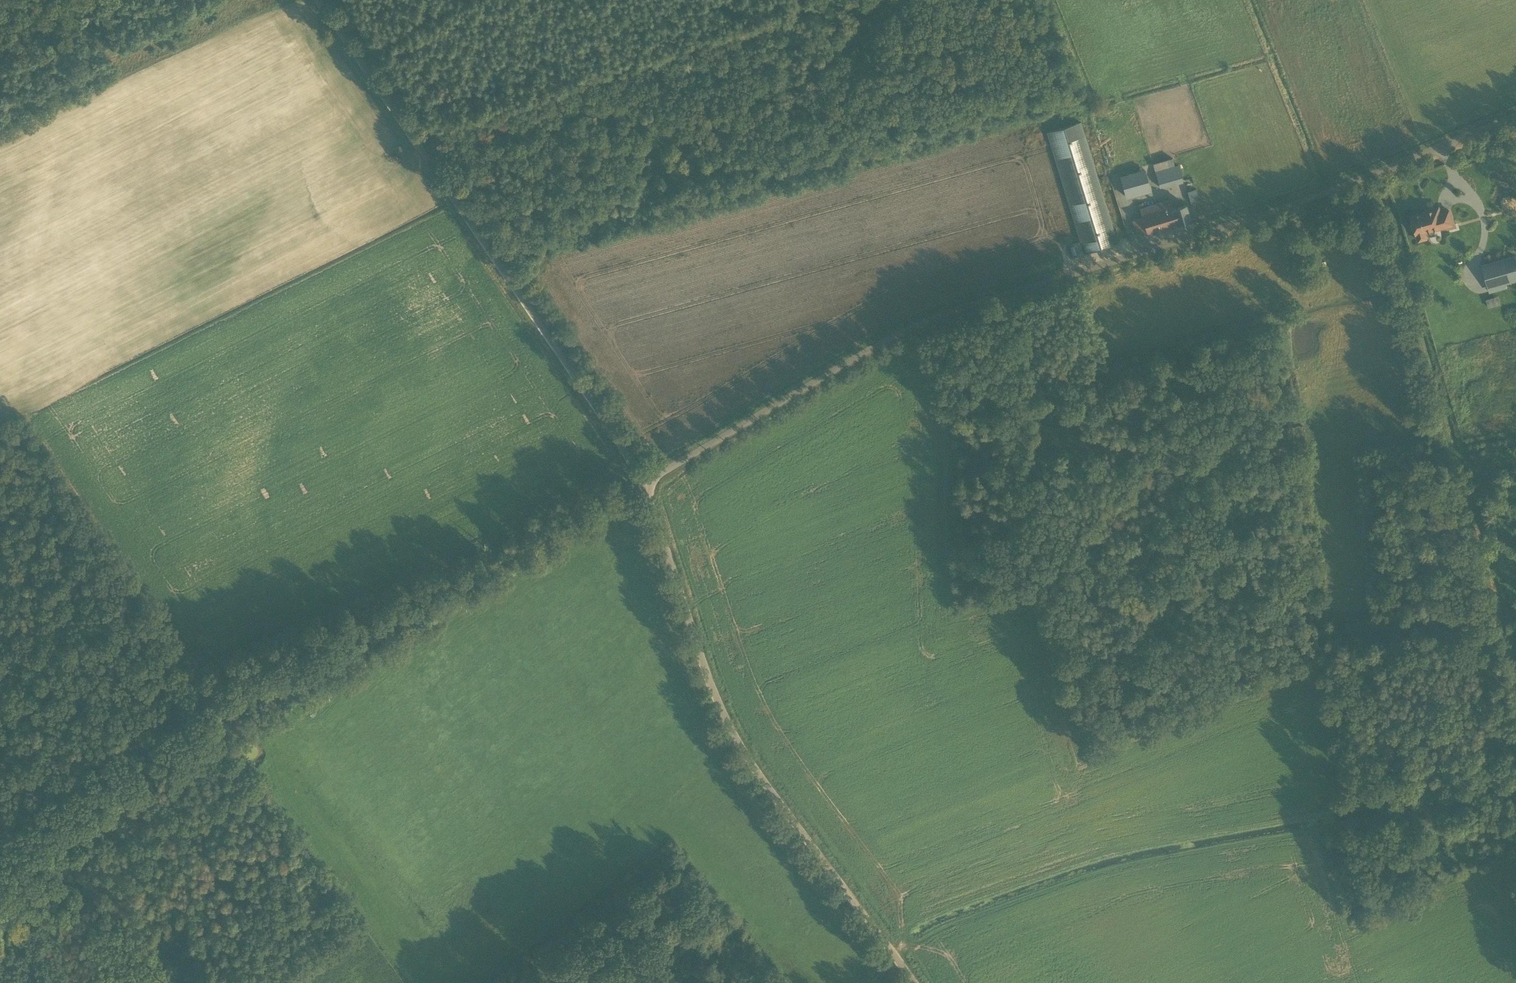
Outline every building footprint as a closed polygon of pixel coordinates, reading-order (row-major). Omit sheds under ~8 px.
[(1084,252),(1117,242),(1081,122),(1047,132),(1080,241),(1068,245),(1071,256),(1084,252)] [(1167,160),(1153,164),(1154,168),(1155,172),(1171,167),(1175,166),(1173,158),(1167,160)] [(1182,180),(1178,165),(1175,166),(1171,167),(1174,182),(1182,180)] [(1126,197),(1150,190),(1146,175),(1122,181),(1126,197)] [(1187,191),(1190,203),(1199,200),(1196,188),(1187,191)] [(1172,209),(1172,208),(1170,202),(1142,211),(1143,217),(1133,220),(1138,235),(1147,233),(1147,234),(1191,220),(1186,204),(1172,209)] [(1441,213),(1439,206),(1428,209),(1429,211),(1411,216),(1418,241),(1428,239),(1426,233),(1454,225),(1449,210),(1441,213)] [(1490,293),(1507,288),(1506,284),(1515,281),(1515,261),(1514,255),(1482,264),(1490,293)] [(1485,299),(1487,308),(1500,304),(1498,295),(1485,299)]
